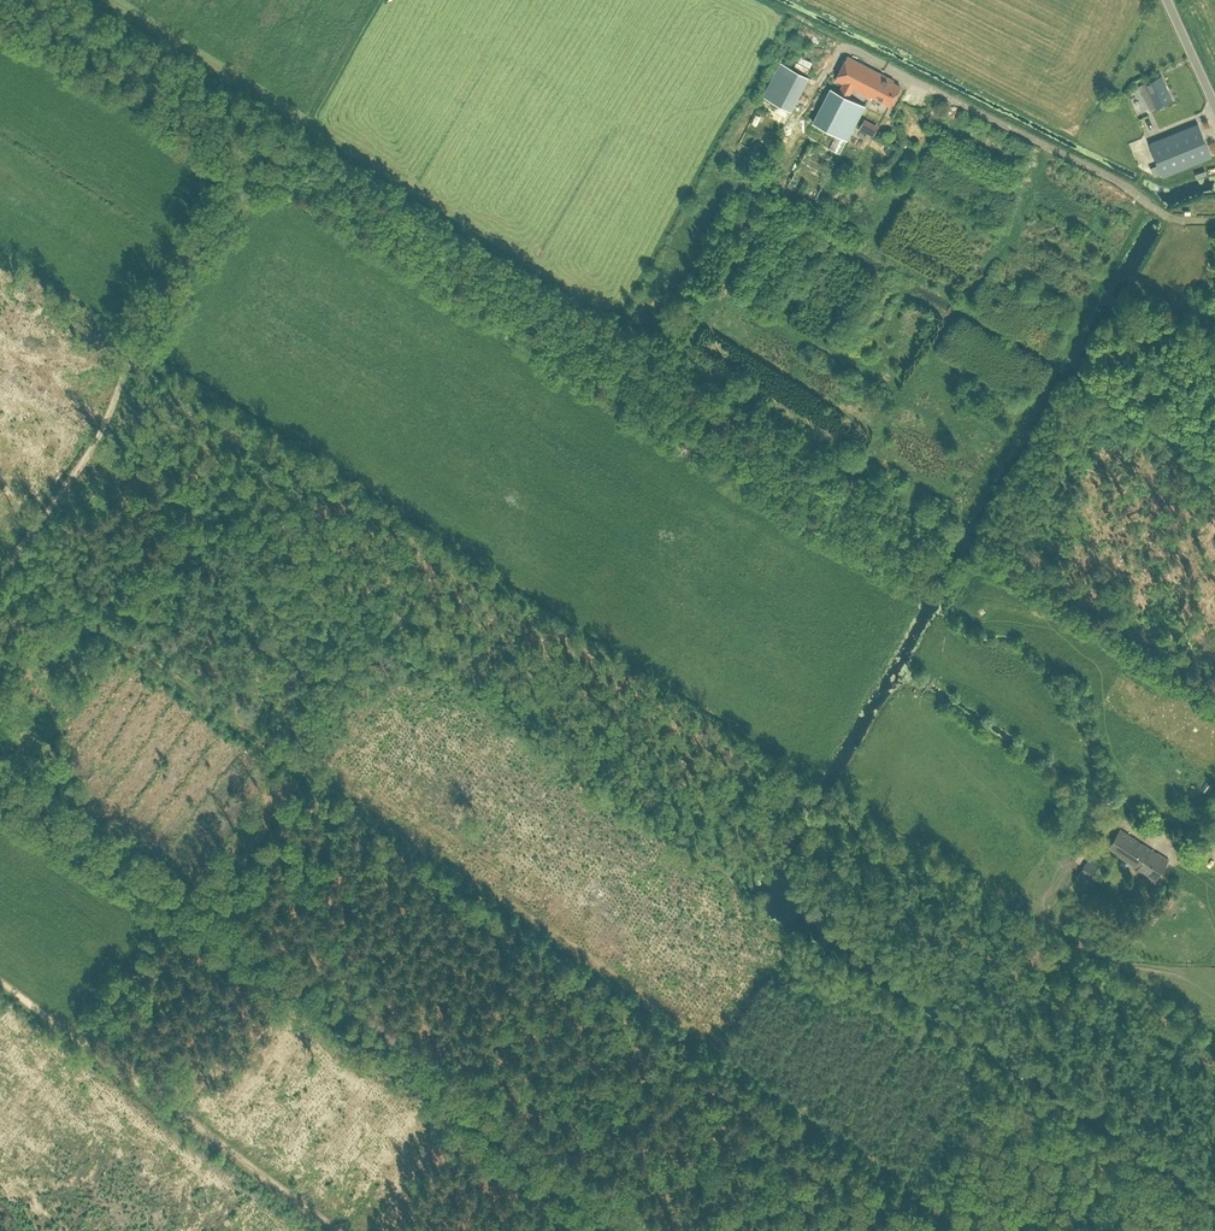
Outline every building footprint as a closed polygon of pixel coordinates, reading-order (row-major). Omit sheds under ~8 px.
[(851,87),(871,98),(872,96),(890,105),(900,86),(893,81),(894,80),(846,55),(834,78),(842,83),(838,91),(829,87),(811,121),(845,139),(863,105),(847,96),(851,87)] [(808,76),(781,61),(763,95),(791,110),(808,76)] [(1156,106),(1156,107),(1172,99),(1161,75),(1145,82),(1147,88),(1142,91),(1150,109),(1156,106)] [(1115,94),(1121,107),(1135,101),(1129,88),(1115,94)] [(1149,143),(1162,176),(1211,156),(1198,123),(1149,143)] [(1184,796),(1173,811),(1185,819),(1191,810),(1186,807),(1190,800),(1184,796)] [(1108,848),(1138,868),(1137,870),(1153,881),(1167,859),(1120,829),(1108,848)] [(1078,874),(1094,885),(1114,857),(1098,846),(1078,874)] [(1146,917),(1151,921),(1157,913),(1152,909),(1146,917)]
